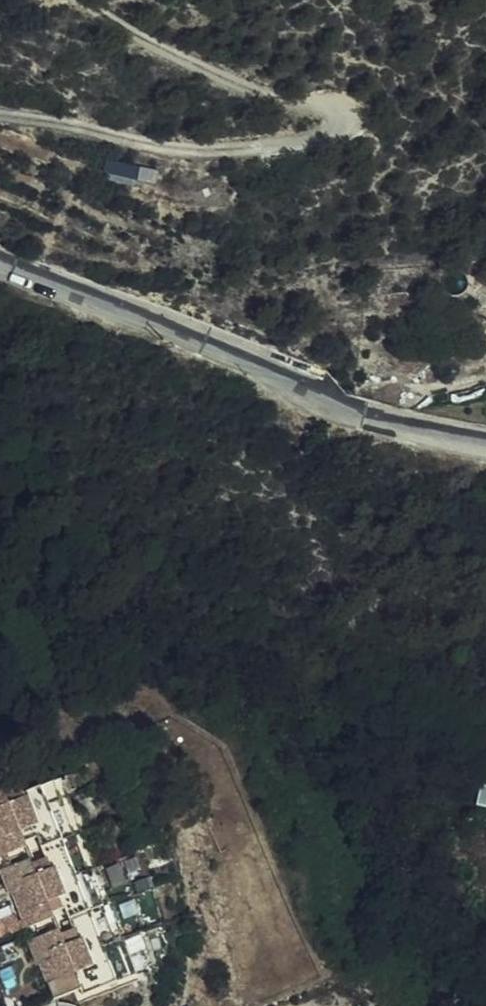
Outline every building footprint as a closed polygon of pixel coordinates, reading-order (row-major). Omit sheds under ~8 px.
[(20,782),(0,789),(0,831),(3,830),(12,853),(24,848),(28,860),(16,864),(25,887),(11,892),(25,928),(51,918),(56,930),(43,935),(52,958),(39,964),(53,999),(79,989),(81,995),(136,974),(62,777),(25,792),(20,782)] [(79,991),(40,1005),(85,1005),(79,991)]
